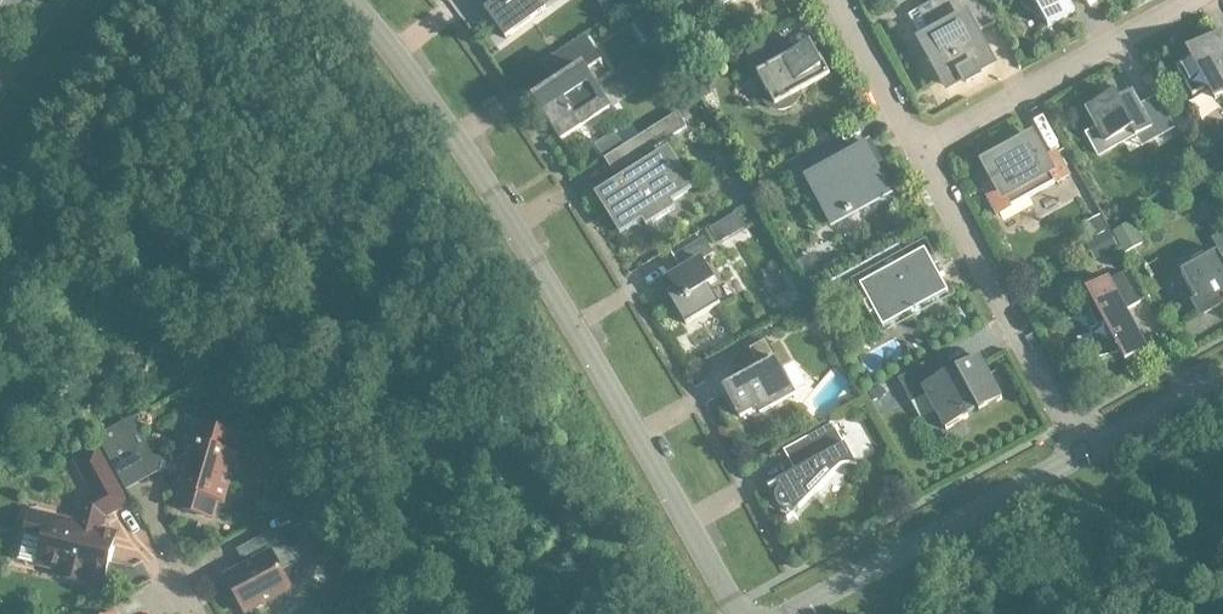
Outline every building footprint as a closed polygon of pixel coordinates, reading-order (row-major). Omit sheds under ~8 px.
[(489,0),(492,5),(485,9),(507,39),(547,10),(545,8),(556,0),(489,0)] [(722,10),(739,0),(716,0),(722,10)] [(926,57),(927,60),(928,61),(932,63),(935,63),(936,63),(949,87),(965,79),(967,83),(978,77),(976,73),(992,64),(975,34),(997,22),(984,0),(931,0),(933,2),(928,5),(942,31),(924,41),(928,48),(927,49),(926,52),(925,55),(926,57)] [(1020,1),(1020,2),(1020,4),(1022,6),(1022,7),(1023,8),(1025,9),(1046,22),(1049,27),(1075,13),(1070,3),(1061,2),(1062,0),(1019,0),(1020,1)] [(792,107),(787,99),(831,75),(822,58),(817,60),(809,45),(788,57),(776,35),(776,34),(775,33),(745,50),(769,94),(761,98),(764,102),(767,105),(771,108),(779,110),(783,110),(787,109),(792,107)] [(1189,53),(1193,59),(1177,68),(1193,98),(1216,85),(1222,97),(1222,34),(1189,53)] [(605,67),(601,61),(585,37),(550,60),(564,81),(535,99),(562,140),(610,108),(586,71),(600,62),(604,68),(605,67)] [(1104,99),(1087,108),(1098,128),(1088,134),(1099,156),(1125,142),(1121,135),(1132,129),(1136,136),(1149,128),(1155,139),(1174,128),(1157,98),(1140,107),(1132,92),(1119,99),(1115,93),(1112,95),(1113,96),(1105,101),(1104,99)] [(614,173),(688,127),(678,112),(605,159),(606,160),(611,156),(619,169),(614,172),(614,173)] [(791,166),(792,167),(775,176),(774,176),(773,176),(784,197),(786,196),(785,196),(802,186),(811,201),(812,201),(812,200),(818,197),(832,222),(833,221),(847,213),(848,215),(853,212),(852,210),(887,191),(889,191),(875,166),(879,164),(880,163),(871,146),(869,146),(870,147),(844,160),(835,143),(833,143),(834,144),(793,166),(791,166)] [(985,188),(999,214),(1069,176),(1056,153),(1044,160),(1042,156),(1029,152),(1024,143),(987,163),(997,182),(985,188)] [(673,202),(689,192),(685,186),(691,182),(673,154),(667,157),(663,151),(602,190),(606,196),(599,200),(617,229),(623,225),(627,231),(644,221),(648,227),(677,209),(673,202)] [(1101,215),(1086,223),(1095,240),(1110,232),(1101,215)] [(723,221),(710,229),(719,244),(732,236),(723,221)] [(1131,225),(1114,234),(1125,254),(1142,244),(1131,225)] [(1109,235),(1087,247),(1096,262),(1117,250),(1109,235)] [(673,254),(672,254),(682,271),(670,279),(676,289),(668,294),(673,303),(672,303),(673,305),(674,304),(687,325),(721,304),(710,286),(715,282),(702,261),(714,254),(705,238),(674,256),(673,254)] [(949,293),(940,278),(945,275),(938,263),(934,266),(925,251),(902,263),(895,249),(900,246),(899,245),(817,291),(834,322),(835,322),(826,306),(861,287),(869,301),(864,304),(871,316),(875,313),(884,329),(885,328),(911,313),(913,314),(914,315),(916,315),(918,314),(919,314),(920,313),(920,312),(921,310),(921,309),(921,308),(947,294),(949,293)] [(815,251),(798,260),(810,282),(827,273),(815,251)] [(1219,251),(1206,258),(1204,255),(1193,262),(1194,264),(1181,271),(1205,314),(1221,305),(1219,303),(1222,301),(1222,259),(1219,251)] [(1099,360),(1121,354),(1126,363),(1148,351),(1126,311),(1141,302),(1125,273),(1110,281),(1109,278),(1086,290),(1094,304),(1090,306),(1089,305),(1088,305),(1097,328),(1092,330),(1092,328),(1090,329),(1099,365),(1100,364),(1099,360)] [(814,308),(802,315),(810,327),(821,321),(814,308)] [(770,348),(763,335),(733,352),(747,379),(726,391),(741,417),(758,408),(760,413),(796,394),(781,368),(791,363),(780,343),(770,348)] [(948,378),(937,358),(899,379),(912,403),(927,395),(947,430),(970,418),(968,415),(978,409),(980,412),(1003,399),(979,357),(956,369),(958,372),(948,378)] [(888,381),(872,390),(878,402),(895,393),(888,381)] [(143,452),(127,422),(98,437),(114,467),(143,452)] [(833,473),(841,467),(843,466),(845,466),(849,465),(851,465),(853,465),(856,466),(858,467),(834,423),(784,451),(785,452),(792,448),(803,468),(769,487),(770,488),(778,483),(781,489),(779,491),(778,491),(778,493),(777,495),(777,497),(777,499),(777,501),(778,503),(779,505),(780,506),(781,507),(783,508),(785,508),(787,509),(789,509),(792,508),(795,513),(799,509),(812,496),(812,495),(833,473)] [(237,434),(202,424),(196,443),(190,441),(177,488),(183,489),(177,508),(212,518),(218,500),(223,501),(237,455),(231,453),(237,434)] [(32,513),(27,533),(20,560),(64,570),(62,578),(85,583),(87,576),(105,581),(113,548),(114,548),(118,531),(102,527),(104,516),(126,504),(97,451),(78,462),(97,496),(85,502),(80,524),(32,513)] [(226,578),(229,584),(246,613),(247,613),(292,589),(282,571),(297,563),(278,529),(239,551),(247,566),(238,571),(226,578)]
